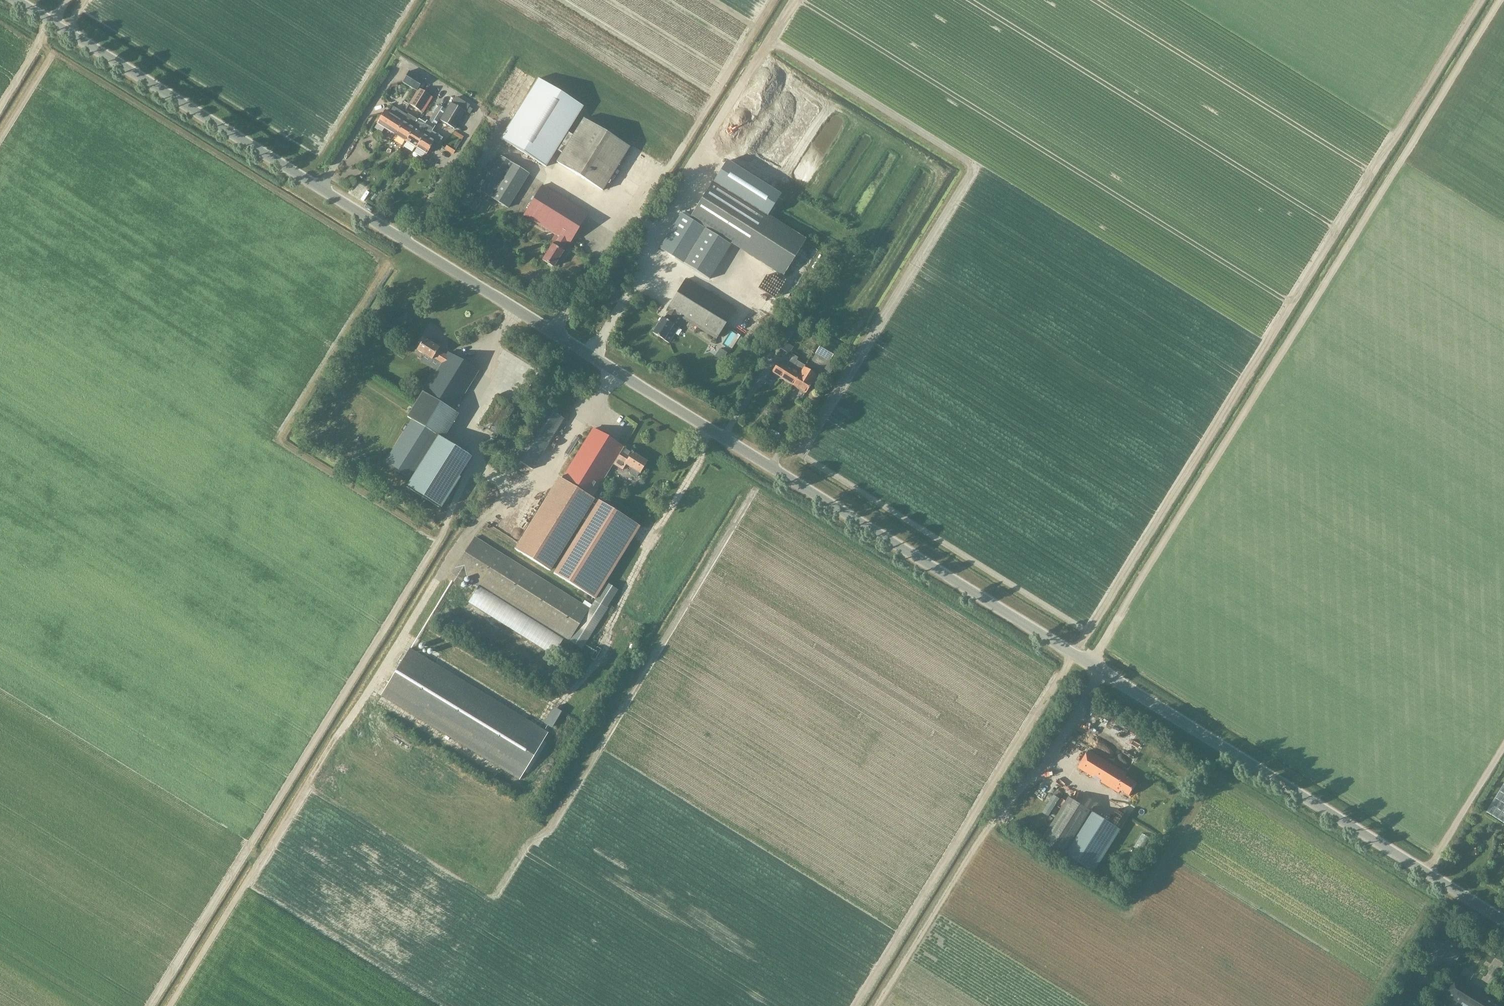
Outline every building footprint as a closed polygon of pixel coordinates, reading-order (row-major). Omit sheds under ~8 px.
[(402,82),(416,91),(423,79),(409,71),(402,82)] [(556,150),(562,153),(573,136),(567,132),(583,107),(537,79),(500,139),(546,167),(556,150)] [(419,88),(409,103),(419,109),(428,94),(419,88)] [(439,120),(447,124),(454,129),(465,111),(450,102),(439,120)] [(434,128),(440,118),(445,109),(439,105),(428,121),(427,120),(425,123),(419,119),(405,141),(416,147),(430,125),(434,128)] [(395,135),(408,114),(407,114),(407,115),(393,106),(389,112),(385,109),(376,123),(395,135)] [(418,119),(418,120),(408,114),(395,135),(405,141),(419,119),(418,119)] [(562,153),(557,162),(602,190),(629,147),(583,119),(573,136),(562,153)] [(432,131),(434,128),(430,125),(416,147),(427,154),(434,142),(439,144),(443,138),(432,131)] [(508,209),(529,173),(500,156),(479,191),(508,209)] [(681,214),(660,248),(709,279),(733,242),(784,274),(804,241),(766,217),(780,195),(726,161),(690,219),(681,214)] [(569,243),(588,213),(542,185),(524,215),(559,237),(553,245),(552,244),(542,260),(553,267),(563,251),(561,250),(566,242),(569,243)] [(662,317),(652,333),(669,343),(678,327),(672,323),(677,315),(716,338),(734,309),(685,279),(667,309),(669,310),(664,319),(662,317)] [(789,329),(782,339),(787,342),(794,332),(789,329)] [(446,355),(438,350),(439,348),(423,338),(416,349),(432,359),(433,357),(441,363),(423,392),(422,392),(407,417),(411,420),(384,463),(411,479),(438,436),(442,439),(458,414),(451,410),(452,408),(454,409),(478,371),(448,353),(446,355)] [(815,354),(829,362),(836,348),(822,340),(815,354)] [(793,385),(805,366),(796,360),(798,358),(793,355),(790,361),(791,362),(788,367),(779,362),(772,372),(783,379),(793,385)] [(804,367),(805,366),(793,385),(806,393),(813,382),(812,382),(816,375),(804,367)] [(497,436),(515,408),(497,396),(479,425),(497,436)] [(543,406),(511,457),(532,469),(564,418),(543,406)] [(631,452),(622,447),(623,447),(593,429),(562,479),(560,478),(516,550),(548,570),(580,517),(591,498),(592,498),(612,463),(622,469),(625,464),(631,468),(629,472),(630,474),(634,477),(637,476),(639,472),(640,473),(647,462),(631,452)] [(411,479),(406,487),(439,507),(470,456),(442,439),(438,436),(411,479)] [(598,501),(591,498),(580,517),(587,521),(555,573),(596,599),(640,526),(599,501),(598,501)] [(590,609),(475,538),(449,579),(459,586),(466,576),(582,648),(608,608),(607,607),(618,590),(606,582),(590,609)] [(479,586),(468,602),(553,655),(564,639),(479,586)] [(380,695),(519,780),(524,772),(527,774),(546,743),(543,741),(548,732),(409,648),(380,695)] [(550,731),(560,717),(554,713),(544,727),(550,731)] [(1132,791),(1137,784),(1125,776),(1126,774),(1088,751),(1078,768),(1119,793),(1121,791),(1130,796),(1132,792),(1132,791)] [(1486,811),(1503,823),(1503,783),(1486,811)] [(1069,797),(1042,841),(1094,873),(1121,829),(1069,797)] [(1474,850),(1467,852),(1469,858),(1477,856),(1474,850)] [(1446,995),(1463,1005),(1496,1005),(1493,1004),(1494,1001),(1456,978),(1446,995)]
